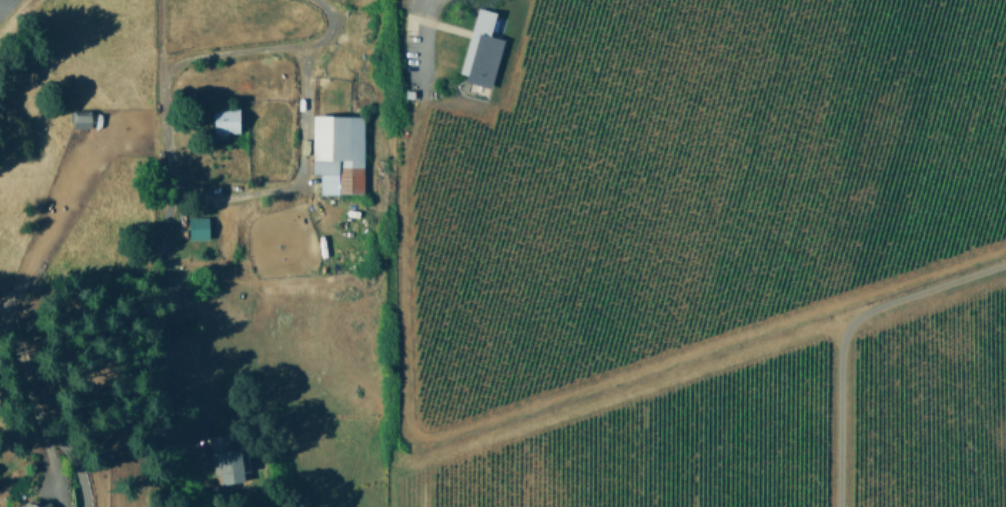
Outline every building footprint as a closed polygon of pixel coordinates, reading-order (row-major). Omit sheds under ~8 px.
[(494,11),(476,7),(459,80),(491,88),(503,38),(488,35),(494,11)] [(226,132),(238,132),(237,108),(211,109),(212,138),(226,137),(226,132)] [(70,127),(89,127),(89,109),(69,109),(70,127)] [(363,115),(311,115),(311,173),(319,173),(319,193),(364,193),(363,115)] [(188,216),(189,239),(209,239),(208,216),(188,216)]
